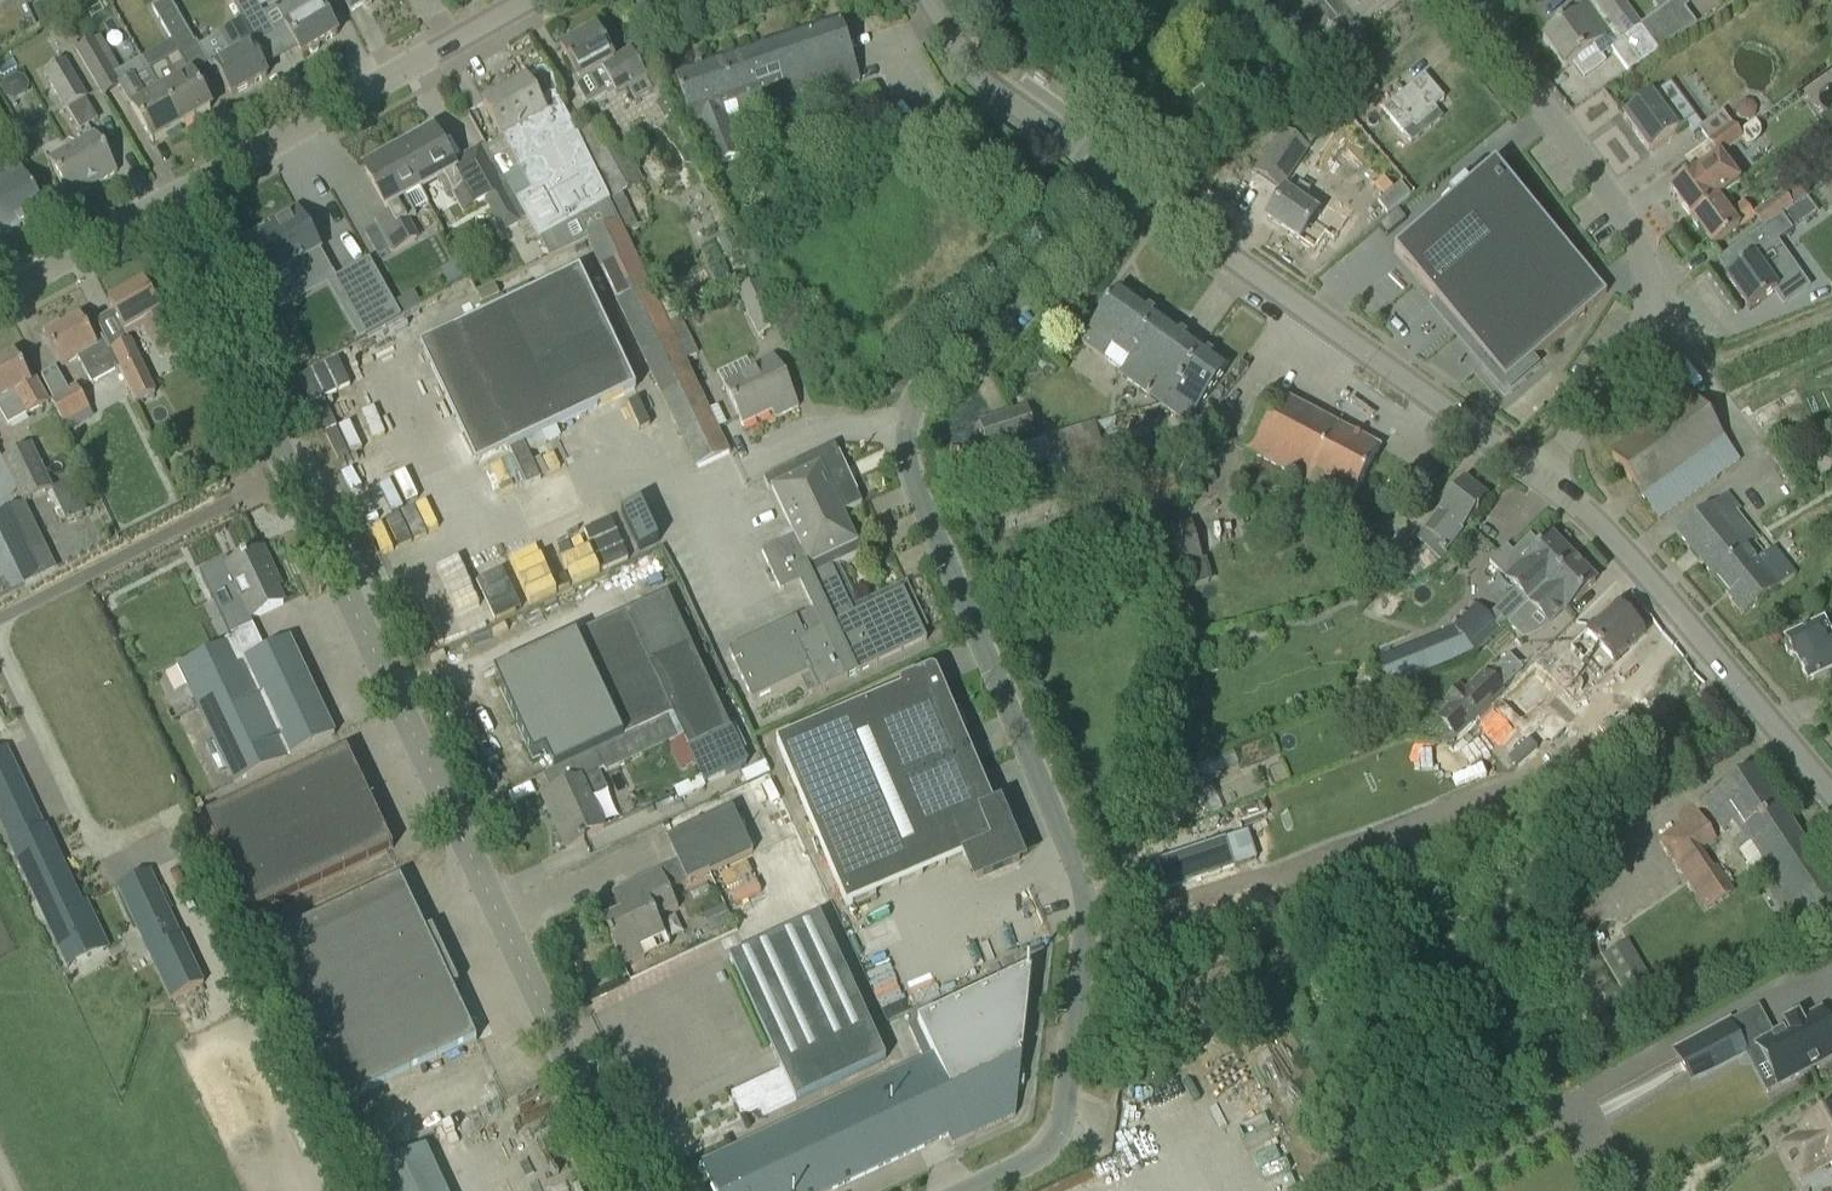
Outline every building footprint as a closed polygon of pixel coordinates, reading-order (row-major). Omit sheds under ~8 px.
[(153,9),(172,43),(179,54),(179,55),(196,45),(170,0),(169,0),(153,9)] [(264,15),(255,0),(231,0),(230,0),(243,21),(219,35),(223,44),(203,56),(212,71),(216,69),(232,98),(267,77),(250,48),(247,44),(254,41),(256,46),(273,36),(264,16),(264,15)] [(273,36),(275,35),(274,34),(285,28),(302,57),(309,53),(312,54),(319,50),(319,47),(337,36),(320,6),(318,7),(314,0),(293,0),(294,0),(278,10),(275,9),(264,15),(264,16),(273,36)] [(366,9),(381,0),(361,0),(366,9)] [(1261,10),(1273,0),(1253,0),(1261,10)] [(1320,15),(1339,0),(1315,0),(1310,4),(1320,15)] [(1320,15),(1330,27),(1340,19),(1349,30),(1358,23),(1359,24),(1388,0),(1339,0),(1320,15)] [(1587,7),(1582,0),(1580,0),(1547,24),(1552,32),(1542,40),(1565,71),(1573,65),(1584,80),(1607,64),(1603,58),(1619,47),(1618,44),(1622,41),(1640,64),(1659,52),(1640,27),(1626,8),(1620,0),(1596,0),(1594,2),(1599,9),(1592,14),(1587,7)] [(1695,25),(1677,0),(1659,13),(1665,21),(1649,33),(1662,50),(1695,25)] [(39,20),(51,15),(45,3),(34,9),(39,20)] [(840,22),(757,50),(775,105),(788,101),(789,105),(860,82),(840,22)] [(654,92),(643,72),(631,50),(613,61),(596,30),(561,50),(573,71),(578,80),(574,82),(587,107),(605,96),(607,98),(626,87),(634,102),(654,92)] [(162,92),(162,93),(146,102),(133,80),(128,83),(103,38),(76,53),(103,98),(120,88),(152,144),(182,127),(162,92)] [(775,105),(757,50),(674,77),(681,100),(690,126),(700,123),(714,166),(739,158),(727,121),(775,105)] [(149,71),(162,93),(162,92),(182,127),(211,110),(179,55),(179,54),(149,71)] [(87,99),(65,62),(43,74),(66,112),(87,99)] [(1389,76),(1378,85),(1384,93),(1395,84),(1389,76)] [(1338,100),(1350,114),(1378,91),(1366,77),(1338,100)] [(1405,92),(1383,111),(1403,134),(1411,128),(1420,139),(1442,120),(1434,110),(1436,108),(1444,101),(1424,77),(1405,92)] [(527,220),(538,241),(548,236),(549,236),(608,203),(608,202),(611,201),(566,117),(555,95),(538,105),(525,82),(483,106),(502,140),(502,139),(508,151),(517,146),(526,162),(517,168),(531,193),(516,201),(527,220)] [(1651,98),(1623,119),(1648,153),(1676,132),(1662,113),(1680,100),(1670,85),(1652,98),(1651,98)] [(1738,107),(1736,115),(1741,122),(1749,124),(1756,119),(1757,111),(1753,104),(1744,102),(1738,107)] [(1697,130),(1708,144),(1731,127),(1721,113),(1697,130)] [(593,164),(613,198),(642,182),(623,146),(619,149),(602,121),(578,133),(595,163),(593,164)] [(1254,174),(1280,192),(1319,136),(1295,121),(1287,134),(1283,132),(1254,174)] [(1717,155),(1718,155),(1719,157),(1742,141),(1731,127),(1708,144),(1716,156),(1717,155)] [(1379,132),(1369,140),(1377,150),(1388,141),(1379,132)] [(48,160),(70,200),(117,173),(95,134),(48,160)] [(420,189),(443,177),(465,215),(486,203),(503,233),(527,220),(516,201),(505,181),(485,145),(450,165),(433,134),(399,153),(420,190),(420,189)] [(420,189),(420,190),(399,153),(365,171),(391,217),(377,225),(391,251),(416,238),(406,221),(415,216),(413,213),(428,205),(420,189)] [(1719,157),(1718,155),(1717,155),(1716,156),(1695,171),(1668,191),(1690,221),(1716,201),(1717,201),(1739,185),(1719,157)] [(1606,295),(1494,166),(1393,253),(1505,382),(1606,295)] [(45,214),(22,174),(3,185),(0,181),(0,240),(45,214)] [(1286,194),(1267,221),(1298,242),(1317,215),(1316,213),(1329,194),(1313,183),(1299,203),(1286,194)] [(1792,186),(1757,211),(1768,226),(1781,217),(1781,216),(1795,207),(1807,198),(1800,189),(1792,186)] [(1716,201),(1690,221),(1712,250),(1738,230),(1753,219),(1743,205),(1728,216),(1717,201),(1716,201)] [(549,236),(559,255),(586,241),(695,469),(729,454),(686,362),(683,363),(666,327),(670,325),(620,223),(618,224),(608,203),(549,236)] [(251,240),(248,242),(269,280),(265,282),(282,311),(310,295),(306,288),(332,274),(297,209),(290,214),(278,220),(268,225),(271,230),(266,232),(264,228),(248,236),(251,240)] [(1739,247),(1719,261),(1729,275),(1725,278),(1749,312),(1751,310),(1776,292),(1776,291),(1792,280),(1782,266),(1766,277),(1754,260),(1792,233),(1781,217),(1768,226),(1768,227),(1739,247)] [(757,248),(745,254),(760,285),(775,317),(787,311),(757,248)] [(369,261),(333,281),(365,338),(401,318),(369,261)] [(579,272),(452,333),(508,451),(509,451),(526,487),(540,480),(523,444),(635,391),(579,272)] [(151,340),(156,337),(166,355),(179,348),(159,313),(160,313),(144,283),(108,303),(125,333),(142,323),(151,340)] [(738,295),(759,340),(781,330),(775,317),(760,285),(738,295)] [(1119,374),(1160,404),(1200,349),(1119,290),(1081,343),(1100,357),(1105,361),(1107,358),(1122,369),(1119,374)] [(413,293),(396,303),(403,316),(421,306),(413,293)] [(119,371),(111,352),(109,353),(101,338),(100,339),(100,340),(94,344),(80,319),(61,329),(58,324),(43,332),(46,338),(44,339),(61,368),(77,359),(91,386),(119,371)] [(682,320),(670,325),(666,327),(683,363),(686,362),(698,356),(682,320)] [(155,395),(129,342),(111,352),(119,371),(135,404),(155,395)] [(303,348),(286,357),(293,370),(310,361),(303,348)] [(1200,349),(1160,404),(1188,424),(1228,369),(1200,349)] [(7,425),(25,416),(48,404),(35,381),(30,384),(15,355),(0,363),(0,411),(7,425)] [(754,375),(724,389),(742,427),(772,413),(775,419),(798,408),(774,357),(751,368),(754,375)] [(68,392),(55,369),(41,377),(53,399),(68,392)] [(1645,433),(1612,457),(1658,521),(1740,462),(1682,382),(1633,417),(1645,433)] [(68,392),(53,399),(50,402),(68,434),(95,419),(76,387),(68,392)] [(1300,487),(1305,490),(1314,472),(1331,481),(1323,494),(1348,508),(1368,471),(1380,449),(1275,394),(1245,451),(1303,482),(1300,487)] [(1035,437),(1026,409),(979,424),(988,452),(1035,437)] [(1058,482),(1154,454),(1147,430),(1051,458),(1058,482)] [(2,459),(22,503),(50,491),(29,447),(2,459)] [(798,583),(805,598),(838,583),(831,568),(866,552),(860,541),(857,542),(844,514),(862,505),(854,488),(844,485),(837,470),(841,461),(834,447),(811,458),(768,477),(773,489),(777,487),(799,535),(761,552),(779,592),(798,583)] [(1464,480),(1425,531),(1448,549),(1487,499),(1464,480)] [(1731,514),(1738,509),(1726,495),(1677,535),(1743,617),(1793,578),(1770,549),(1763,555),(1731,514)] [(23,504),(0,515),(0,536),(13,564),(44,549),(23,504)] [(551,530),(570,580),(657,546),(641,506),(581,529),(577,520),(551,530)] [(1152,535),(1164,573),(1206,560),(1202,560),(1192,524),(1152,535)] [(1468,532),(1463,538),(1467,542),(1473,536),(1468,532)] [(1524,611),(1573,561),(1551,538),(1541,548),(1529,537),(1512,554),(1505,547),(1488,564),(1516,593),(1511,597),(1522,608),(1521,609),(1522,610),(1523,610),(1524,611)] [(501,618),(558,595),(539,548),(508,560),(499,538),(474,548),(501,618)] [(226,561),(201,573),(213,599),(226,592),(234,608),(240,605),(248,622),(283,605),(267,573),(272,571),(262,551),(229,567),(226,561)] [(1427,551),(1410,562),(1418,575),(1435,563),(1427,551)] [(1567,611),(1577,600),(1595,583),(1592,580),(1594,576),(1587,569),(1583,571),(1573,561),(1524,611),(1523,610),(1522,610),(1506,626),(1522,642),(1538,634),(1548,629),(1566,611),(1567,611)] [(1389,570),(1397,585),(1412,577),(1404,562),(1389,570)] [(853,615),(838,583),(805,598),(811,611),(799,617),(799,618),(732,649),(755,699),(813,672),(821,690),(811,694),(812,695),(846,679),(845,678),(854,674),(854,675),(926,642),(903,592),(853,615)] [(726,733),(663,597),(499,673),(546,775),(568,765),(577,783),(542,798),(566,850),(584,841),(583,839),(604,830),(591,801),(609,793),(599,773),(603,771),(605,775),(682,739),(688,751),(726,733)] [(127,601),(123,613),(136,618),(140,606),(127,601)] [(1616,603),(1567,647),(1596,680),(1645,637),(1616,603)] [(1455,629),(1454,630),(1474,650),(1475,652),(1498,630),(1477,608),(1455,629)] [(1831,640),(1823,623),(1784,641),(1793,660),(1795,659),(1807,684),(1831,672),(1831,639),(1831,640)] [(178,666),(234,784),(334,737),(288,640),(241,663),(230,641),(178,666)] [(998,811),(995,813),(961,733),(959,730),(954,730),(950,721),(953,718),(953,713),(936,675),(933,672),(929,672),(921,676),(898,685),(901,691),(778,743),(847,907),(967,857),(976,880),(1019,862),(998,811)] [(1504,693),(1484,672),(1464,691),(1460,686),(1443,703),(1447,707),(1435,719),(1456,740),(1504,693)] [(0,751),(0,806),(27,793),(6,748),(0,751)] [(206,819),(253,916),(392,850),(346,752),(206,819)] [(1753,876),(1791,933),(1831,906),(1831,886),(1752,768),(1716,792),(1717,792),(1702,802),(1721,831),(1735,821),(1766,868),(1753,876)] [(1601,812),(1598,817),(1608,823),(1618,804),(1610,800),(1607,798),(1601,812)] [(413,808),(383,818),(393,846),(423,835),(413,808)] [(752,853),(731,809),(666,840),(677,864),(612,895),(621,914),(601,923),(623,970),(669,948),(656,920),(677,911),(669,893),(752,853)] [(1659,841),(1706,912),(1734,892),(1717,866),(1713,869),(1701,852),(1717,841),(1698,813),(1659,841)] [(44,827),(8,844),(35,901),(45,896),(54,916),(44,921),(59,952),(101,933),(86,901),(81,903),(45,827),(44,827)] [(149,871),(116,887),(148,953),(181,937),(149,871)] [(412,904),(422,901),(414,875),(404,878),(412,904)] [(265,943),(342,1105),(477,1042),(451,989),(458,986),(432,930),(425,933),(400,880),(265,943)] [(751,951),(729,961),(781,1072),(731,1095),(741,1117),(759,1109),(763,1117),(886,1060),(818,918),(751,951)] [(1660,997),(1627,941),(1601,957),(1634,1013),(1660,997)] [(713,1190),(833,1190),(947,1138),(951,1146),(1015,1117),(1031,971),(908,1028),(924,1062),(702,1166),(713,1190)] [(1691,1084),(1757,1049),(1762,1059),(1774,1052),(1790,1081),(1831,1058),(1831,1031),(1830,1032),(1820,1013),(1800,1024),(1797,1018),(1783,1025),(1786,1031),(1773,1038),(1756,1008),(1674,1052),(1691,1084)] [(1799,1131),(1802,1137),(1793,1142),(1806,1166),(1812,1163),(1816,1171),(1829,1164),(1831,1169),(1831,1113),(1799,1131)] [(399,1190),(450,1190),(433,1145),(388,1161),(399,1190)]
